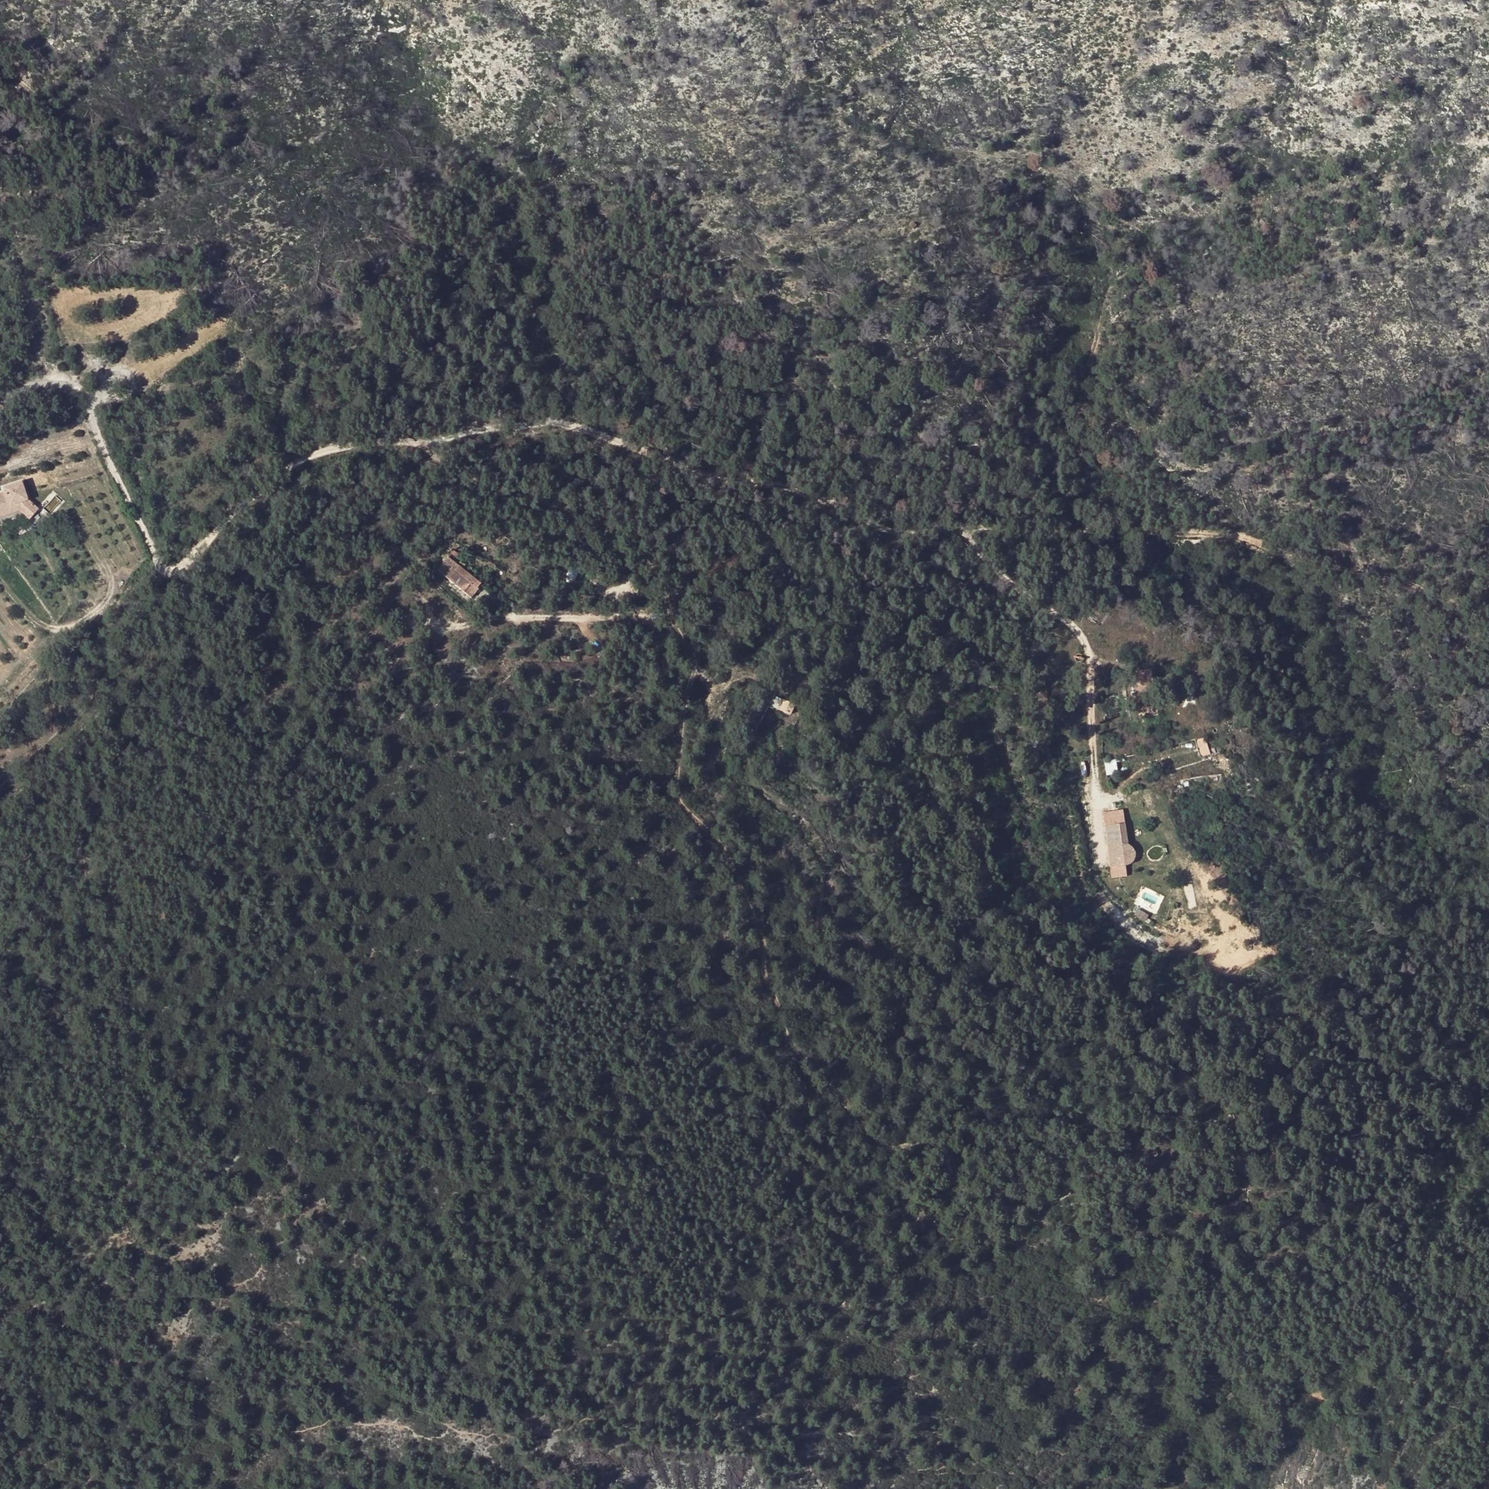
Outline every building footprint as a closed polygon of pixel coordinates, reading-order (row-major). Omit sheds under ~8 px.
[(442,285),(431,278),(426,287),(439,293),(442,285)] [(0,496),(0,519),(14,514),(14,511),(19,509),(21,511),(26,515),(36,507),(29,501),(24,483),(5,489),(7,494),(0,496)] [(41,513),(36,507),(26,515),(32,521),(41,513)] [(446,556),(434,570),(468,599),(480,584),(446,556)] [(787,702),(782,713),(791,718),(796,707),(787,702)] [(1202,755),(1210,754),(1206,737),(1198,739),(1202,755)] [(1132,819),(1120,820),(1124,861),(1139,859),(1132,819)] [(1250,1162),(1234,1167),(1237,1176),(1254,1171),(1250,1162)] [(1192,1174),(1175,1176),(1176,1183),(1193,1182),(1192,1174)]
